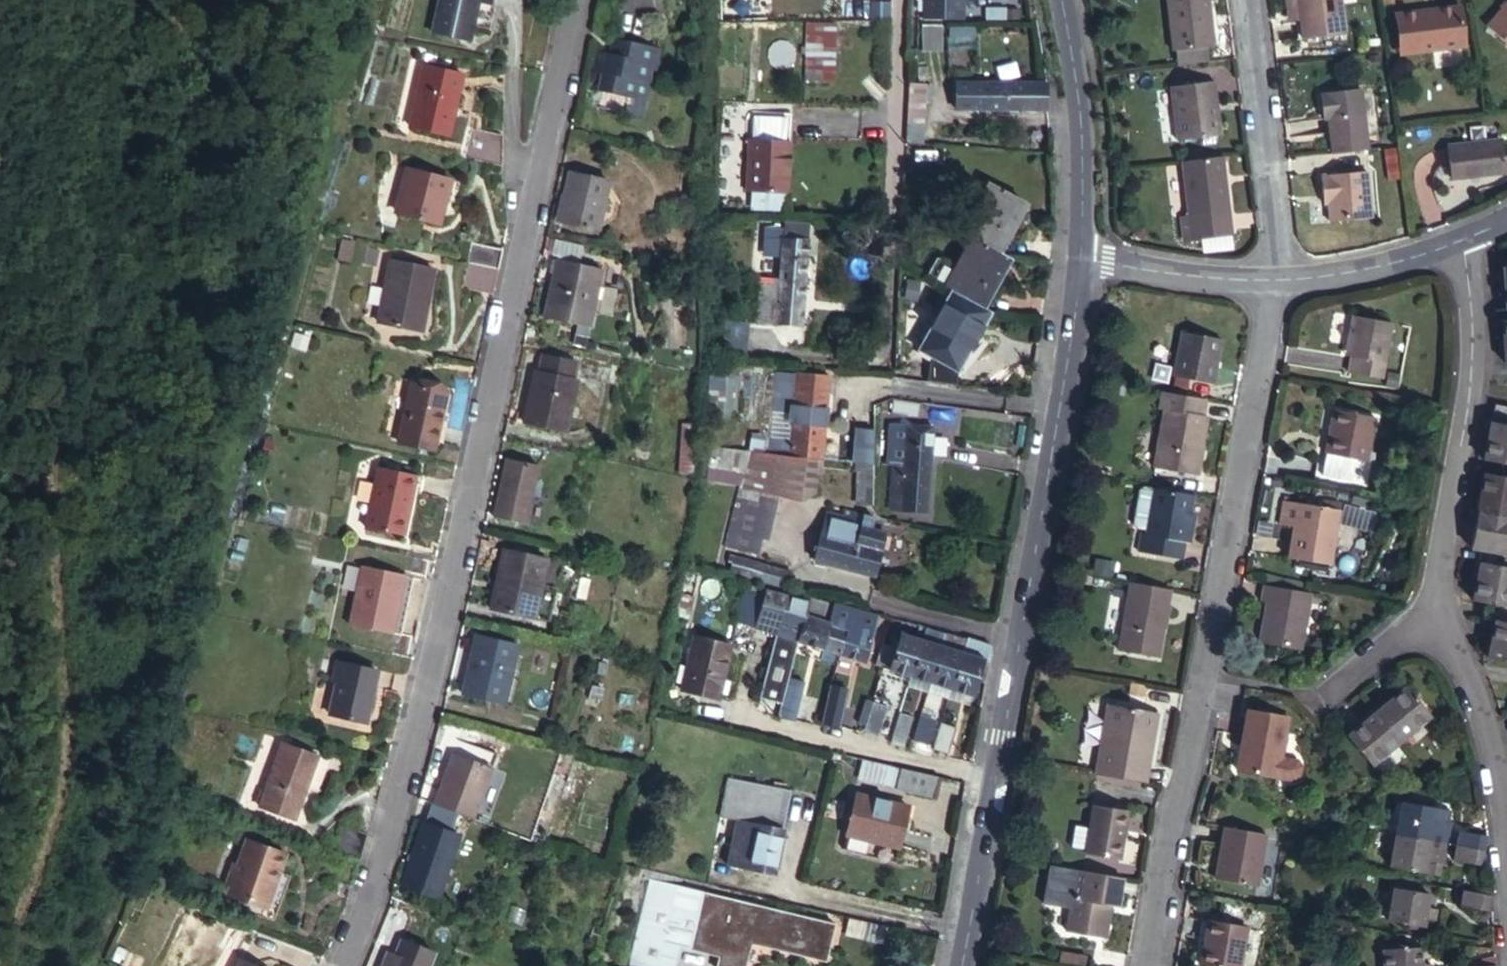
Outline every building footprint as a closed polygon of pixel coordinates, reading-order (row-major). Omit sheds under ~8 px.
[(494,0),(443,0),(435,35),(471,42),(480,3),(492,6),(494,0)] [(966,16),(966,0),(926,0),(926,16),(966,16)] [(1215,0),(1167,0),(1174,52),(1176,52),(1207,48),(1215,47),(1209,1),(1215,0)] [(1290,18),(1303,17),(1301,0),(1288,0),(1290,18)] [(1343,0),(1301,0),(1303,17),(1305,38),(1347,33),(1343,0)] [(1492,23),(1506,36),(1506,5),(1492,23)] [(1461,6),(1404,13),(1407,53),(1467,45),(1461,6)] [(1407,53),(1404,13),(1397,14),(1402,53),(1407,53)] [(797,48),(808,49),(810,19),(798,19),(797,48)] [(818,49),(821,20),(810,19),(808,49),(818,49)] [(944,46),(945,20),(926,20),(925,46),(944,46)] [(972,48),(974,25),(947,24),(946,46),(972,48)] [(656,83),(665,48),(620,40),(605,108),(646,117),(653,83),(656,83)] [(1178,65),(1209,61),(1207,48),(1176,52),(1178,65)] [(453,138),(467,77),(428,70),(414,130),(453,138)] [(986,87),(987,74),(967,73),(965,86),(969,86),(986,87)] [(1051,106),(1053,80),(987,74),(986,87),(985,101),(1051,106)] [(940,90),(941,75),(921,75),(918,132),(931,133),(934,90),(940,90)] [(1222,136),(1215,82),(1171,87),(1179,141),(1222,136)] [(967,100),(985,101),(986,87),(969,86),(967,100)] [(1327,117),(1330,116),(1365,112),(1362,86),(1325,90),(1327,117)] [(1335,154),(1369,149),(1365,112),(1330,116),(1335,154)] [(747,194),(787,196),(791,117),(751,115),(747,194)] [(1503,139),(1448,146),(1454,186),(1506,179),(1506,165),(1503,139)] [(507,165),(511,146),(484,141),(481,159),(507,165)] [(1230,212),(1223,156),(1184,161),(1190,216),(1230,212)] [(1322,175),(1324,193),(1330,192),(1331,202),(1334,221),(1375,216),(1370,169),(1322,175)] [(430,239),(443,181),(403,173),(391,231),(430,239)] [(600,232),(611,181),(572,174),(567,197),(569,198),(564,225),(600,232)] [(992,177),(964,227),(974,231),(1001,246),(1028,197),(992,177)] [(786,211),(787,196),(747,194),(746,208),(786,211)] [(1230,212),(1190,216),(1184,217),(1187,241),(1233,235),(1230,212)] [(789,221),(785,276),(785,280),(809,281),(812,224),(789,221)] [(984,301),(1011,251),(1001,246),(974,231),(956,262),(946,280),(955,286),(984,301)] [(502,272),(507,250),(471,242),(466,264),(502,272)] [(359,269),(364,249),(350,245),(345,265),(359,269)] [(385,272),(389,257),(377,253),(373,269),(385,272)] [(940,253),(930,272),(946,280),(956,262),(940,253)] [(593,328),(605,270),(560,261),(557,277),(560,278),(555,303),(552,302),(549,320),(593,328)] [(435,272),(395,263),(382,322),(419,329),(425,304),(428,305),(435,272)] [(502,272),(466,264),(461,288),(498,295),(502,272)] [(785,280),(785,276),(768,275),(767,289),(785,290),(785,280)] [(809,281),(785,280),(785,290),(783,323),(806,325),(809,281)] [(962,367),(995,307),(984,301),(955,286),(922,345),(962,367)] [(785,290),(767,289),(765,322),(783,323),(785,290)] [(1358,345),(1356,355),(1387,362),(1395,322),(1357,315),(1352,344),(1358,345)] [(720,319),(718,350),(747,352),(750,322),(720,319)] [(1212,387),(1220,342),(1181,334),(1173,380),(1212,387)] [(1349,355),(1356,355),(1358,345),(1352,344),(1349,355)] [(1387,362),(1356,355),(1353,372),(1384,378),(1387,362)] [(543,375),(579,382),(583,366),(546,359),(543,375)] [(782,369),(774,447),(798,451),(806,371),(782,369)] [(806,371),(798,451),(801,451),(828,454),(837,374),(806,371)] [(581,382),(579,382),(543,375),(539,375),(529,425),(571,434),(581,382)] [(442,444),(454,388),(420,381),(408,437),(442,444)] [(1166,407),(1202,414),(1205,398),(1162,391),(1160,406),(1166,407)] [(924,406),(925,398),(897,394),(896,403),(924,406)] [(922,414),(924,406),(896,403),(895,410),(922,414)] [(1208,415),(1202,414),(1166,407),(1155,466),(1197,474),(1208,415)] [(1370,460),(1378,416),(1337,408),(1326,467),(1356,473),(1359,458),(1370,460)] [(1506,424),(1506,411),(1497,409),(1495,422),(1506,424)] [(930,507),(941,423),(912,420),(906,464),(900,463),(895,502),(930,507)] [(1486,434),(1491,434),(1495,422),(1489,421),(1486,434)] [(1506,464),(1506,424),(1495,422),(1491,434),(1486,461),(1506,464)] [(685,474),(697,474),(699,425),(688,425),(685,474)] [(861,459),(877,461),(879,428),(858,427),(855,458),(861,459)] [(745,487),(757,445),(721,441),(711,478),(745,487)] [(798,451),(774,447),(757,445),(745,487),(729,543),(761,551),(780,487),(789,490),(801,451),(798,451)] [(822,478),(828,454),(801,451),(789,490),(817,498),(822,478)] [(843,476),(848,457),(828,454),(822,478),(828,479),(830,473),(843,476)] [(875,504),(875,500),(877,461),(861,459),(859,505),(868,504),(875,504)] [(535,527),(547,469),(514,463),(501,521),(535,527)] [(410,534),(422,473),(386,466),(374,527),(410,534)] [(1482,499),(1479,512),(1506,517),(1506,477),(1487,473),(1482,499)] [(1149,528),(1156,486),(1145,484),(1140,488),(1134,521),(1138,527),(1149,528)] [(1190,512),(1194,494),(1156,486),(1148,532),(1185,539),(1192,540),(1194,521),(1189,520),(1190,512)] [(1333,566),(1342,510),(1285,500),(1280,524),(1297,527),(1291,558),(1333,566)] [(861,540),(867,519),(856,516),(832,508),(826,531),(841,535),(861,540)] [(1479,512),(1475,511),(1474,518),(1479,518),(1477,526),(1473,549),(1506,556),(1506,517),(1479,512)] [(868,512),(867,519),(861,540),(853,566),(877,572),(885,546),(887,530),(875,526),(879,515),(868,512)] [(818,555),(833,560),(841,535),(826,531),(818,555)] [(1182,557),(1185,539),(1148,532),(1143,531),(1140,549),(1182,557)] [(853,566),(861,540),(841,535),(833,560),(853,566)] [(535,619),(548,561),(509,552),(495,610),(535,619)] [(765,577),(769,563),(744,554),(740,569),(765,577)] [(1483,562),(1476,560),(1474,573),(1480,574),(1483,562)] [(1483,562),(1480,574),(1475,599),(1506,606),(1506,566),(1483,562)] [(796,570),(769,563),(765,577),(793,584),(796,570)] [(693,615),(705,568),(691,564),(679,612),(693,615)] [(399,631),(411,574),(369,566),(357,623),(399,631)] [(1159,656),(1172,587),(1132,580),(1120,649),(1159,656)] [(1303,650),(1314,593),(1265,583),(1262,599),(1269,600),(1262,641),(1303,650)] [(780,629),(792,595),(772,588),(760,622),(780,629)] [(814,602),(792,595),(780,629),(803,636),(814,602)] [(831,607),(814,602),(803,636),(827,644),(835,621),(827,618),(831,607)] [(847,650),(860,609),(841,602),(835,621),(827,644),(839,647),(847,650)] [(882,617),(860,609),(847,650),(869,657),(882,617)] [(1498,619),(1492,647),(1490,659),(1506,662),(1506,621),(1498,619)] [(948,629),(930,623),(926,636),(944,642),(948,629)] [(792,679),(803,636),(780,629),(763,693),(786,698),(792,679)] [(720,692),(733,638),(696,630),(682,683),(720,692)] [(907,630),(904,635),(894,665),(915,672),(926,636),(907,630)] [(966,649),(970,636),(954,631),(949,644),(966,649)] [(987,657),(992,658),(996,642),(971,633),(970,636),(966,649),(954,685),(976,692),(987,657)] [(890,642),(886,641),(880,660),(885,662),(894,665),(904,635),(899,634),(897,639),(892,637),(890,642)] [(935,678),(946,643),(944,642),(926,636),(915,672),(935,678)] [(504,704),(519,647),(480,638),(466,696),(504,704)] [(949,644),(946,643),(935,678),(954,685),(966,649),(949,644)] [(839,647),(827,644),(824,651),(830,653),(837,655),(839,647)] [(372,724),(383,670),(341,662),(338,681),(344,682),(337,717),(372,724)] [(935,678),(915,672),(911,684),(932,690),(935,678)] [(875,696),(880,676),(870,674),(865,693),(875,696)] [(950,696),(954,685),(935,678),(932,690),(950,696)] [(806,683),(792,679),(786,698),(783,711),(797,716),(806,683)] [(973,703),(976,692),(954,685),(950,696),(973,703)] [(1379,711),(1403,740),(1433,715),(1409,687),(1390,702),(1379,711)] [(834,691),(825,719),(842,723),(849,695),(834,691)] [(875,696),(868,726),(886,731),(894,702),(875,696)] [(1385,697),(1374,705),(1379,711),(1390,702),(1385,697)] [(1097,774),(1147,782),(1159,711),(1110,702),(1097,774)] [(905,704),(895,740),(909,744),(919,708),(905,704)] [(1379,711),(1374,705),(1363,714),(1368,720),(1379,711)] [(1280,778),(1293,717),(1252,708),(1239,769),(1280,778)] [(926,710),(917,736),(932,740),(940,714),(926,710)] [(1373,765),(1403,740),(1379,711),(1368,720),(1349,735),(1373,765)] [(944,717),(936,745),(951,748),(959,721),(944,717)] [(296,821),(322,755),(286,742),(262,808),(296,821)] [(889,760),(861,753),(856,775),(885,782),(891,761),(889,760)] [(440,808),(478,821),(497,771),(458,758),(440,808)] [(939,794),(945,773),(928,770),(909,765),(906,764),(901,785),(939,794)] [(740,813),(730,858),(777,869),(794,802),(798,784),(735,768),(731,788),(725,810),(740,813)] [(900,843),(911,801),(859,789),(848,831),(900,843)] [(1403,802),(1397,834),(1433,840),(1435,832),(1445,835),(1447,824),(1437,822),(1440,809),(1440,808),(1403,802)] [(1121,857),(1131,810),(1097,803),(1088,851),(1121,857)] [(1435,832),(1433,840),(1450,844),(1455,821),(1452,821),(1454,813),(1440,809),(1437,822),(1447,824),(1445,835),(1435,832)] [(442,900),(463,836),(430,824),(408,889),(442,900)] [(343,825),(335,851),(338,852),(362,861),(371,834),(343,825)] [(1253,887),(1262,834),(1220,826),(1210,879),(1253,887)] [(1461,830),(1458,845),(1486,851),(1488,835),(1461,830)] [(1433,840),(1397,834),(1392,866),(1427,873),(1430,860),(1440,861),(1442,851),(1432,849),(1433,840)] [(268,902),(287,852),(248,837),(230,888),(268,902)] [(1450,844),(1433,840),(1432,849),(1442,851),(1440,861),(1430,860),(1427,873),(1441,876),(1443,865),(1446,865),(1450,844)] [(1486,851),(1458,845),(1455,859),(1483,865),(1486,851)] [(1120,905),(1125,876),(1087,869),(1082,897),(1074,896),(1068,929),(1107,936),(1113,904),(1120,905)] [(688,889),(650,881),(632,962),(650,965),(674,965),(679,946),(675,945),(688,889)] [(1428,908),(1431,893),(1396,887),(1389,921),(1424,926),(1426,918),(1434,919),(1437,910),(1428,908)] [(817,917),(688,889),(675,945),(679,946),(705,952),(701,965),(705,965),(730,965),(737,937),(809,953),(817,917)] [(1489,910),(1492,896),(1464,891),(1461,905),(1489,910)] [(1248,930),(1208,922),(1200,965),(1242,965),(1248,930)] [(432,951),(405,941),(399,957),(391,954),(387,965),(427,965),(432,951)] [(1386,965),(1433,965),(1433,963),(1424,964),(1423,946),(1385,949),(1386,965)] [(244,952),(237,965),(273,965),(244,952)]
